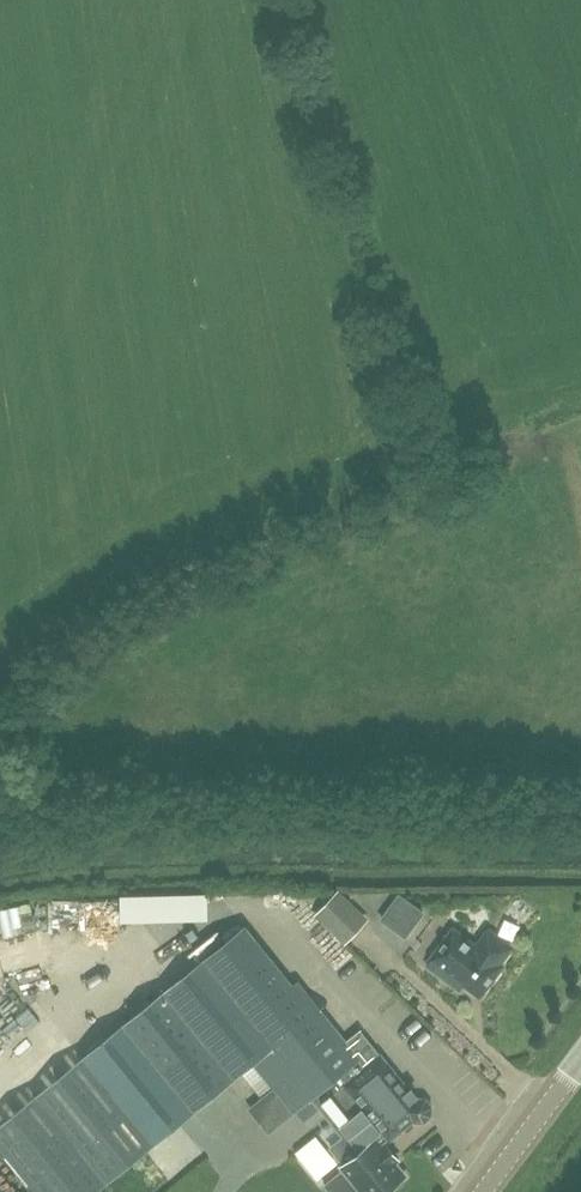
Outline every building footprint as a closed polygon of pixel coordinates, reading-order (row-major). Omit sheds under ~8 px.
[(213,891),(124,895),(125,921),(214,917),(213,891)] [(345,943),(368,921),(340,892),(317,914),(345,943)] [(406,893),(386,916),(410,937),(430,913),(406,893)] [(85,901),(85,916),(105,916),(105,901),(85,901)] [(83,1057),(154,1144),(253,1063),(274,1088),(294,1113),(297,1111),(313,1098),(321,1107),(340,1131),(341,1130),(346,1136),(332,1147),(345,1164),(342,1166),(325,1180),(334,1191),(386,1191),(406,1176),(394,1161),(398,1158),(395,1154),(389,1147),(386,1143),(384,1145),(378,1138),(385,1133),(390,1139),(413,1121),(423,1122),(430,1115),(432,1106),(425,1098),(415,1097),(380,1054),(379,1055),(359,1030),(346,1040),(339,1046),(290,985),(243,927),(83,1057)] [(488,927),(475,945),(453,929),(427,965),(459,989),(464,984),(480,996),(503,966),(502,965),(515,947),(488,927)] [(0,985),(0,1028),(31,1002),(10,977),(0,985)] [(28,1137),(19,1127),(0,1145),(0,1155),(13,1169),(28,1155),(19,1146),(28,1137)] [(25,1172),(35,1183),(57,1164),(46,1153),(25,1172)] [(36,1191),(54,1191),(46,1183),(36,1191)]
